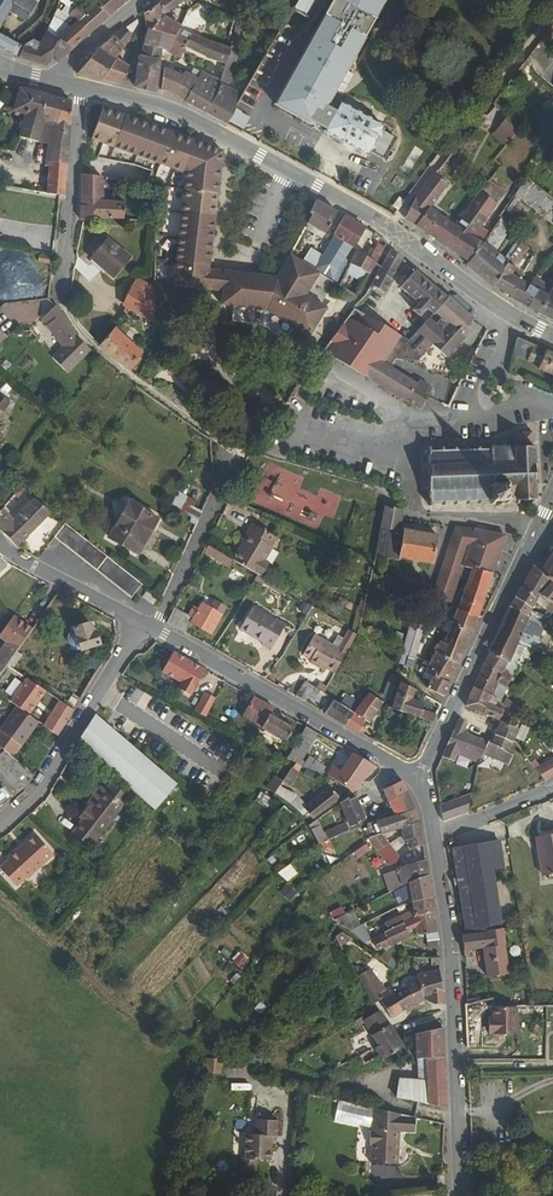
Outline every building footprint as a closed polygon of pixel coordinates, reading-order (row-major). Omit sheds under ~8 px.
[(9,10),(27,21),(39,0),(0,0),(0,26),(9,10)] [(95,5),(91,3),(88,0),(60,0),(60,1),(74,11),(70,14),(77,22),(95,5)] [(109,16),(127,0),(94,0),(91,3),(95,5),(109,16)] [(185,0),(162,0),(160,2),(161,3),(157,5),(163,14),(185,0)] [(386,0),(333,0),(275,104),(309,124),(311,121),(317,124),(330,100),(386,0)] [(319,0),(299,0),(293,9),(309,18),(319,0)] [(65,33),(80,42),(109,16),(95,5),(77,22),(67,31),(65,33)] [(172,42),(179,29),(180,27),(164,17),(163,14),(157,5),(144,14),(148,29),(172,42)] [(54,16),(63,21),(67,15),(58,10),(57,10),(54,16)] [(63,21),(54,16),(40,43),(33,40),(24,46),(19,58),(46,66),(52,59),(58,62),(73,48),(58,39),(65,33),(67,31),(68,24),(63,21)] [(125,28),(131,34),(134,29),(138,24),(137,19),(125,28)] [(99,48),(117,59),(131,34),(125,28),(116,34),(112,37),(99,48)] [(180,58),(186,46),(191,35),(179,29),(172,42),(148,29),(144,45),(162,49),(180,58)] [(73,48),(80,42),(65,33),(58,39),(73,48)] [(15,57),(21,45),(0,34),(0,48),(15,57)] [(186,46),(207,57),(212,43),(191,35),(186,46)] [(216,119),(226,125),(240,96),(227,89),(243,38),(233,35),(230,46),(231,46),(230,49),(226,63),(221,82),(206,113),(216,119)] [(226,63),(230,49),(212,43),(207,57),(206,58),(226,63)] [(160,60),(162,49),(144,45),(141,56),(160,60)] [(121,84),(129,67),(117,59),(99,48),(77,74),(103,80),(121,84)] [(145,89),(156,92),(160,60),(141,56),(139,56),(135,87),(145,89)] [(168,92),(174,94),(183,75),(165,69),(164,70),(161,91),(165,91),(168,92)] [(179,97),(185,101),(197,80),(201,73),(194,70),(191,76),(184,72),(183,75),(174,94),(178,96),(179,97)] [(195,107),(206,113),(221,82),(201,73),(197,80),(185,101),(195,107)] [(34,91),(20,89),(14,111),(16,111),(15,115),(25,118),(19,137),(49,145),(45,166),(50,166),(47,194),(65,195),(72,102),(34,91)] [(351,108),(376,122),(382,113),(376,110),(374,105),(368,102),(362,102),(357,99),(351,108)] [(384,127),(376,122),(351,108),(340,102),(339,105),(330,100),(317,124),(325,129),(324,131),(368,156),(370,152),(384,160),(396,139),(382,130),(384,127)] [(515,113),(507,107),(504,112),(511,118),(515,113)] [(209,270),(223,151),(202,144),(180,136),(140,121),(103,108),(92,139),(183,172),(183,171),(187,172),(173,286),(206,290),(209,270)] [(504,122),(492,135),(505,147),(517,134),(504,122)] [(411,145),(400,169),(410,174),(422,150),(411,145)] [(447,184),(434,174),(429,180),(443,191),(447,184)] [(102,178),(81,176),(81,220),(101,218),(124,219),(125,203),(103,201),(102,178)] [(522,222),(533,207),(552,224),(552,198),(527,177),(522,184),(515,195),(516,196),(515,197),(512,202),(506,211),(522,222)] [(430,208),(443,191),(429,180),(416,198),(430,208)] [(495,185),(489,180),(481,191),(497,203),(503,196),(492,188),(495,185)] [(515,195),(522,184),(518,181),(510,193),(515,197),(516,196),(515,195)] [(495,185),(492,188),(503,196),(505,192),(495,185)] [(481,191),(469,206),(487,218),(497,203),(481,191)] [(515,197),(510,193),(506,198),(512,202),(515,197)] [(430,208),(416,198),(408,213),(420,220),(430,208)] [(399,214),(407,204),(403,200),(395,211),(399,214)] [(325,234),(337,213),(331,209),(316,201),(309,213),(312,215),(307,224),(325,234)] [(462,215),(455,224),(455,225),(451,230),(458,235),(449,247),(460,255),(469,261),(483,243),(490,233),(481,227),(487,218),(469,206),(465,211),(462,215)] [(455,224),(430,208),(420,220),(416,226),(430,235),(449,247),(458,235),(451,230),(455,225),(455,224)] [(420,220),(408,213),(405,219),(416,226),(420,220)] [(327,248),(346,260),(365,228),(355,222),(344,216),(327,248)] [(515,229),(500,219),(490,233),(483,243),(469,261),(467,264),(467,266),(480,276),(492,287),(493,287),(494,286),(495,285),(507,263),(508,262),(504,259),(498,254),(515,229)] [(325,234),(307,224),(305,229),(321,238),(323,238),(325,234)] [(114,277),(130,258),(108,239),(92,258),(106,270),(106,271),(114,277)] [(369,259),(376,264),(384,247),(378,243),(369,259)] [(518,262),(528,248),(521,243),(518,246),(515,244),(504,259),(508,262),(510,259),(518,262)] [(390,251),(384,247),(376,264),(381,267),(390,251)] [(313,269),(322,255),(314,250),(312,252),(305,248),(297,260),(313,269)] [(391,279),(403,259),(392,248),(390,251),(381,267),(371,284),(384,294),(392,280),(391,279)] [(364,284),(376,264),(369,259),(357,251),(346,273),(364,284)] [(305,295),(319,273),(313,269),(297,260),(291,256),(286,264),(282,270),(277,278),(274,283),(224,278),(223,292),(221,304),(234,306),(232,321),(261,325),(285,340),(293,327),(309,337),(326,308),(305,295)] [(509,297),(511,298),(522,280),(521,279),(523,275),(515,268),(516,267),(507,263),(495,285),(504,291),(511,295),(509,297)] [(340,286),(345,274),(337,269),(330,280),(340,286)] [(224,278),(274,283),(277,278),(209,270),(206,290),(223,292),(224,278)] [(433,314),(447,298),(436,289),(415,271),(401,287),(419,303),(413,310),(420,317),(428,308),(433,314)] [(155,301),(155,288),(137,277),(131,286),(155,301)] [(538,290),(549,295),(552,287),(552,286),(550,284),(548,287),(535,277),(530,284),(538,290)] [(530,284),(522,280),(511,298),(518,303),(530,284)] [(524,305),(528,307),(538,290),(530,284),(518,303),(519,303),(520,302),(524,305)] [(124,300),(126,306),(149,319),(149,327),(155,326),(155,301),(131,286),(124,300)] [(549,295),(538,290),(528,307),(552,320),(552,287),(549,295)] [(453,296),(450,299),(473,318),(475,315),(475,311),(466,303),(457,295),(453,296)] [(448,297),(447,298),(433,314),(424,322),(408,340),(401,336),(388,356),(391,358),(392,356),(398,360),(418,362),(433,345),(447,358),(465,337),(461,334),(473,319),(473,318),(450,299),(448,297)] [(64,369),(87,345),(73,333),(65,321),(56,306),(54,304),(38,317),(46,322),(60,342),(50,354),(64,369)] [(323,351),(371,381),(385,361),(388,356),(401,336),(354,309),(323,351)] [(482,343),(488,330),(482,326),(473,335),(482,343)] [(142,353),(115,328),(99,346),(108,354),(127,368),(138,356),(142,353)] [(552,375),(552,353),(548,351),(517,338),(513,356),(540,364),(538,369),(552,375)] [(130,371),(141,358),(138,356),(127,368),(130,371)] [(386,365),(392,368),(398,360),(392,356),(391,358),(388,356),(385,361),(387,363),(386,365)] [(392,368),(386,365),(387,363),(385,361),(371,381),(406,402),(415,389),(417,384),(392,368)] [(417,384),(415,389),(422,394),(427,385),(419,380),(417,384)] [(433,398),(450,406),(456,394),(439,386),(433,398)] [(10,403),(0,394),(0,414),(10,403)] [(427,448),(427,452),(430,452),(430,461),(428,461),(428,465),(431,465),(432,485),(429,485),(430,490),(432,489),(433,497),(430,497),(430,501),(432,501),(432,503),(436,504),(436,500),(446,500),(446,502),(450,502),(450,499),(457,499),(457,501),(461,501),(461,498),(470,497),(470,500),(474,500),(474,497),(483,497),(482,499),(486,499),(486,496),(496,496),(495,498),(506,500),(507,498),(513,498),(513,495),(517,495),(518,496),(521,497),(521,494),(531,494),(531,496),(535,496),(535,494),(538,494),(538,490),(535,490),(534,479),(537,479),(536,474),(534,474),(534,461),(536,461),(536,457),(533,457),(532,445),(535,445),(535,441),(532,441),(532,434),(536,429),(534,427),(531,430),(515,431),(512,429),(510,430),(515,434),(515,439),(513,439),(513,442),(507,443),(507,439),(503,439),(503,443),(494,443),(494,440),(490,440),(490,444),(481,445),(480,442),(476,442),(477,445),(469,446),(469,443),(466,443),(466,446),(460,446),(460,444),(456,443),(456,447),(446,447),(446,444),(441,444),(441,448),(432,448),(432,445),(429,445),(429,448),(427,448)] [(333,519),(343,496),(318,486),(315,493),(301,487),(305,477),(294,472),(288,488),(265,479),(257,499),(278,508),(279,506),(312,519),(315,511),(333,519)] [(15,544),(47,508),(29,493),(9,516),(0,507),(0,530),(12,543),(15,544)] [(177,507),(194,517),(198,508),(190,504),(193,498),(184,494),(177,507)] [(131,549),(152,515),(124,499),(103,533),(131,549)] [(386,505),(378,552),(438,562),(442,532),(402,527),(403,516),(405,507),(386,505)] [(128,593),(138,580),(63,520),(52,534),(128,593)] [(234,558),(257,571),(261,574),(269,561),(265,559),(273,546),(271,544),(276,536),(254,522),(248,532),(250,533),(246,541),(244,541),(234,558)] [(475,529),(454,524),(454,540),(463,542),(459,556),(467,558),(475,529)] [(475,529),(467,558),(465,563),(475,567),(493,571),(503,537),(475,529)] [(208,542),(204,549),(229,565),(233,557),(208,542)] [(541,572),(551,582),(540,594),(552,603),(552,553),(541,572)] [(516,597),(531,610),(533,605),(536,607),(538,604),(552,613),(552,611),(552,603),(540,594),(551,582),(541,572),(534,566),(522,587),(516,597)] [(493,571),(475,567),(459,604),(481,614),(494,572),(493,571)] [(142,587),(137,593),(149,602),(153,596),(142,587)] [(510,607),(490,652),(507,661),(508,660),(509,661),(516,645),(531,650),(547,655),(551,641),(538,635),(542,626),(547,628),(552,618),(531,610),(516,597),(510,607)] [(174,608),(167,623),(185,633),(191,623),(211,634),(222,614),(202,603),(198,610),(194,607),(189,616),(174,608)] [(481,614),(459,604),(459,606),(454,617),(458,619),(475,627),(481,614)] [(448,608),(444,608),(443,616),(454,617),(459,606),(449,605),(448,608)] [(272,625),(276,618),(253,606),(241,627),(265,639),(264,642),(273,646),(277,638),(277,633),(275,629),(272,625)] [(416,606),(412,620),(427,624),(430,607),(416,606)] [(32,629),(13,616),(0,635),(0,638),(6,642),(0,651),(0,674),(32,629)] [(277,616),(276,618),(272,625),(275,629),(277,633),(277,638),(286,620),(277,616)] [(435,657),(434,660),(458,669),(475,627),(458,619),(450,635),(445,633),(435,657)] [(412,620),(406,642),(420,648),(427,624),(412,620)] [(81,650),(100,644),(96,631),(93,632),(90,623),(74,628),(75,630),(72,631),(69,634),(68,639),(69,643),(73,646),(77,647),(80,646),(81,650)] [(329,667),(336,672),(357,632),(351,629),(340,647),(316,633),(303,655),(311,659),(310,661),(322,668),(324,664),(329,667)] [(406,642),(401,657),(399,661),(403,663),(407,664),(410,657),(417,659),(418,654),(420,648),(406,642)] [(484,664),(480,671),(497,681),(507,687),(517,666),(519,661),(525,662),(529,662),(531,650),(516,645),(509,661),(508,660),(507,661),(490,652),(484,664)] [(98,671),(106,658),(96,652),(88,666),(98,671)] [(190,695),(205,670),(173,652),(162,672),(182,683),(178,689),(190,695)] [(410,657),(407,664),(414,667),(417,659),(410,657)] [(458,669),(434,660),(431,666),(430,668),(439,672),(453,678),(458,669)] [(480,671),(474,687),(493,696),(500,701),(506,690),(508,690),(509,688),(507,687),(497,681),(480,671)] [(453,678),(439,672),(435,680),(433,685),(448,692),(449,688),(452,682),(453,678)] [(17,706),(25,712),(42,688),(23,675),(6,698),(17,706)] [(305,680),(297,693),(304,696),(307,691),(322,700),(328,704),(334,697),(325,692),(305,680)] [(385,687),(384,692),(391,697),(395,686),(392,684),(385,687)] [(397,702),(435,721),(439,713),(424,707),(423,710),(411,704),(417,690),(402,684),(397,702)] [(66,705),(74,710),(85,692),(77,687),(66,705)] [(474,687),(466,706),(501,721),(509,724),(514,713),(512,711),(503,703),(500,701),(493,696),(474,687)] [(353,710),(345,720),(357,726),(367,712),(370,714),(384,696),(370,688),(353,710)] [(206,715),(216,696),(205,690),(195,709),(206,715)] [(138,692),(133,704),(147,709),(152,698),(138,692)] [(347,692),(341,702),(350,708),(357,699),(347,692)] [(273,714),(276,708),(255,696),(245,714),(250,718),(265,727),(289,741),(296,728),(273,714)] [(328,704),(325,709),(345,720),(353,710),(350,708),(341,702),(334,697),(328,704)] [(507,698),(503,703),(512,711),(517,706),(507,698)] [(59,734),(74,710),(66,705),(61,701),(46,726),(59,734)] [(38,722),(17,706),(0,731),(0,747),(5,751),(13,757),(38,722)] [(79,744),(152,807),(173,781),(95,716),(78,743),(79,744)] [(261,733),(265,727),(250,718),(247,724),(261,733)] [(460,718),(455,729),(463,733),(467,724),(460,718)] [(488,742),(483,754),(509,765),(513,755),(508,753),(518,728),(501,721),(492,743),(488,742)] [(304,757),(319,732),(308,726),(289,757),(297,762),(307,768),(311,769),(314,763),(304,757)] [(455,729),(442,757),(455,761),(458,754),(477,762),(478,758),(481,759),(483,754),(488,742),(463,733),(455,729)] [(34,775),(13,757),(5,751),(0,755),(0,781),(4,786),(13,797),(29,784),(34,775)] [(366,774),(375,764),(354,751),(352,755),(361,760),(357,766),(366,774)] [(353,789),(366,774),(357,766),(361,760),(352,755),(348,761),(350,763),(348,766),(344,764),(341,767),(335,764),(331,770),(324,766),(319,773),(327,778),(329,776),(339,783),(342,780),(353,789)] [(535,768),(545,782),(552,777),(552,758),(535,768)] [(302,777),(307,768),(297,762),(292,770),(302,777)] [(392,798),(408,791),(403,779),(385,787),(392,798)] [(173,781),(152,807),(154,809),(176,784),(173,781)] [(111,784),(106,790),(123,804),(128,797),(111,784)] [(316,816),(342,797),(334,785),(308,803),(295,792),(282,786),(279,791),(308,816),(313,813),(316,816)] [(13,797),(4,786),(0,789),(0,804),(2,806),(13,797)] [(77,815),(79,817),(88,806),(91,808),(105,790),(100,786),(77,815)] [(82,819),(72,832),(90,847),(124,804),(123,804),(106,790),(105,790),(91,808),(88,806),(79,817),(82,819)] [(401,812),(414,807),(408,791),(392,798),(401,812)] [(362,823),(368,820),(358,796),(354,798),(352,795),(346,799),(354,818),(350,819),(351,823),(329,833),(332,840),(363,826),(362,823)] [(441,823),(469,812),(471,801),(440,812),(441,823)] [(401,826),(419,820),(414,807),(401,812),(391,815),(382,818),(386,831),(401,826)] [(375,835),(384,832),(386,831),(382,818),(373,822),(371,825),(375,835)] [(322,824),(319,819),(311,824),(314,830),(322,824)] [(410,847),(423,844),(419,820),(401,826),(404,835),(405,839),(407,838),(410,847)] [(314,830),(321,845),(329,841),(322,824),(314,830)] [(380,850),(390,843),(384,832),(375,835),(371,838),(380,850)] [(35,834),(24,844),(26,846),(19,852),(17,850),(8,858),(9,860),(0,868),(0,869),(16,886),(25,877),(27,879),(54,854),(35,834)] [(350,853),(364,843),(357,834),(343,844),(350,853)] [(542,837),(548,877),(552,876),(552,835),(542,837)] [(503,840),(491,842),(495,868),(507,866),(503,840)] [(469,928),(465,929),(466,936),(492,933),(492,931),(499,929),(499,924),(504,922),(495,868),(491,842),(454,849),(469,928)] [(404,862),(390,843),(380,850),(393,869),(404,862)] [(26,846),(24,844),(17,850),(19,852),(26,846)] [(357,859),(370,853),(367,847),(354,853),(357,859)] [(398,891),(428,877),(426,862),(401,870),(404,881),(390,888),(393,894),(398,891)] [(289,865),(278,875),(286,885),(298,876),(289,865)] [(416,904),(432,899),(428,877),(398,891),(403,904),(414,898),(416,904)] [(279,894),(289,903),(297,894),(287,885),(279,894)] [(419,918),(435,912),(432,899),(416,904),(416,906),(418,914),(419,918)] [(343,925),(346,927),(349,930),(369,919),(364,909),(340,922),(343,925)] [(421,929),(437,922),(435,912),(419,918),(420,920),(410,925),(412,932),(421,929)] [(420,920),(419,918),(418,914),(389,929),(389,930),(386,933),(387,936),(410,925),(420,920)] [(336,919),(335,920),(324,934),(331,940),(343,925),(340,922),(336,919)] [(433,933),(439,931),(437,922),(421,929),(422,936),(433,933)] [(414,937),(412,932),(410,925),(387,936),(392,945),(393,946),(414,937)] [(514,974),(508,928),(499,929),(492,931),(492,933),(466,936),(467,951),(488,949),(492,977),(514,974)] [(379,952),(392,945),(387,936),(374,943),(379,952)] [(243,971),(250,962),(238,954),(231,962),(243,971)] [(388,956),(383,961),(391,968),(395,962),(388,956)] [(396,971),(400,966),(395,962),(391,968),(392,969),(396,971)] [(430,1007),(440,1004),(445,1003),(441,971),(422,977),(424,981),(432,998),(428,999),(430,1007)] [(371,980),(368,984),(378,992),(380,988),(371,980)] [(407,1011),(428,999),(432,998),(424,981),(398,994),(407,1011)] [(392,1019),(407,1011),(398,994),(394,988),(379,994),(385,1005),(392,1019)] [(379,994),(369,998),(374,1007),(385,1005),(379,994)] [(485,994),(472,997),(473,1004),(485,1001),(485,994)] [(519,1033),(518,1006),(493,1007),(493,1017),(494,1023),(490,1023),(490,1034),(495,1033),(494,1035),(519,1033)] [(377,1012),(362,1020),(373,1037),(390,1027),(389,1024),(388,1021),(382,1010),(377,1012)] [(378,1047),(359,1058),(364,1068),(380,1059),(381,1062),(402,1049),(402,1048),(390,1027),(373,1037),(378,1047)] [(430,1064),(442,1064),(441,1028),(419,1033),(419,1039),(420,1064),(430,1064)] [(429,1087),(442,1091),(442,1064),(430,1064),(429,1087)] [(360,1082),(360,1069),(346,1070),(347,1082),(360,1082)] [(231,1080),(231,1088),(249,1089),(249,1081),(231,1080)] [(400,1099),(442,1107),(442,1091),(429,1087),(402,1083),(400,1099)] [(373,1109),(339,1102),(334,1121),(373,1129),(373,1109)] [(373,1129),(373,1132),(383,1132),(383,1111),(373,1109),(373,1129)] [(410,1132),(410,1117),(383,1111),(383,1132),(373,1132),(370,1132),(370,1148),(372,1148),(372,1165),(396,1166),(397,1132),(410,1132)] [(271,1140),(275,1140),(276,1123),(255,1123),(254,1137),(245,1137),(243,1158),(240,1158),(239,1173),(254,1174),(254,1165),(269,1165),(270,1149),(271,1140)]
